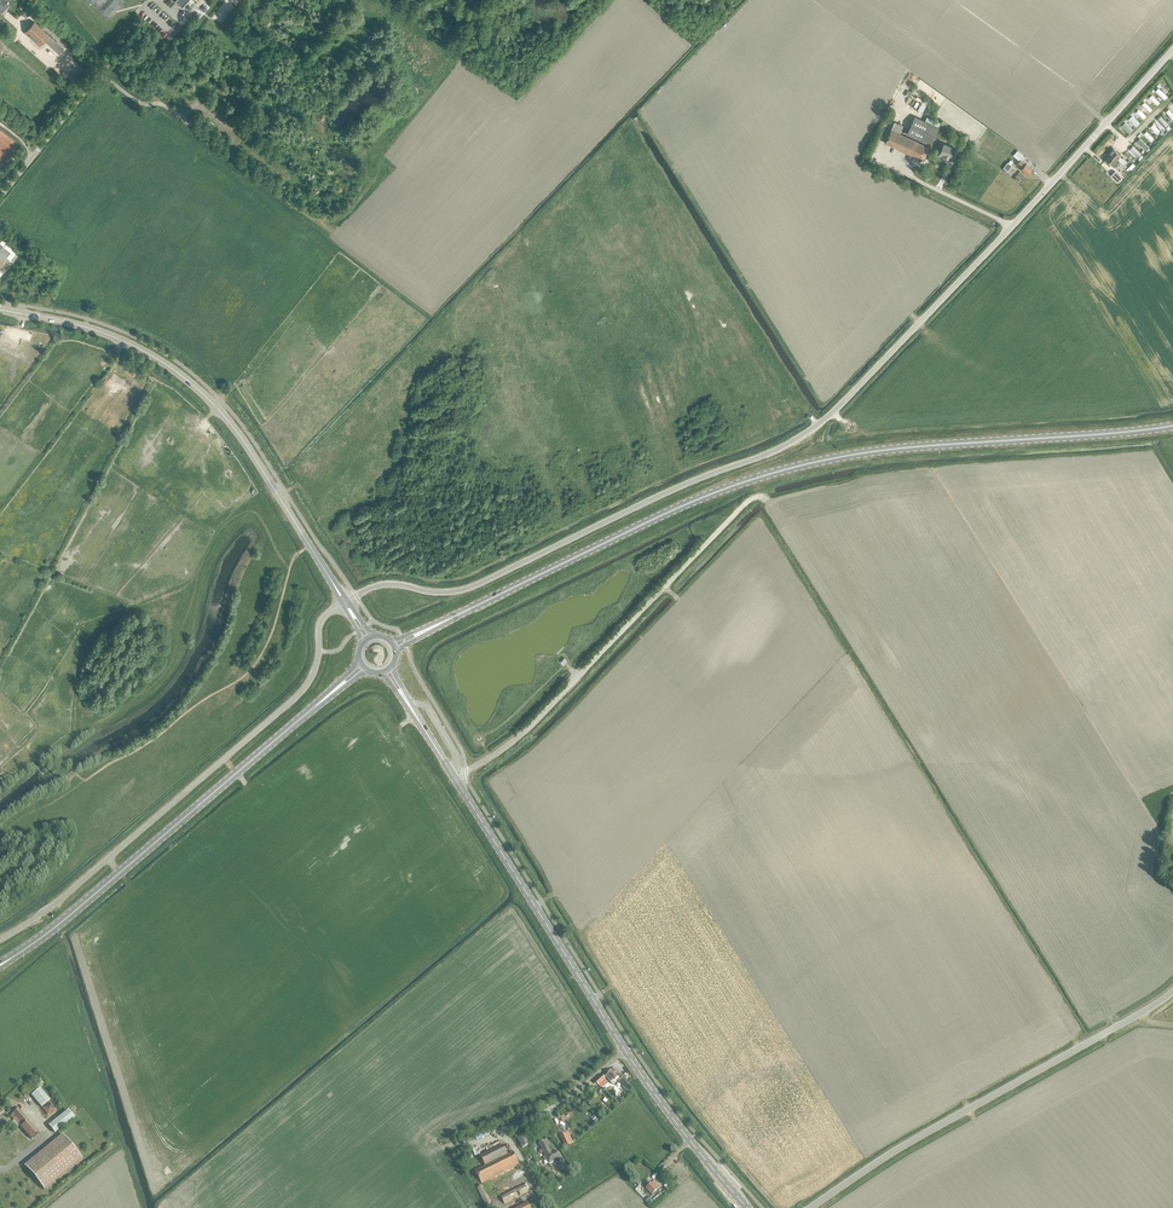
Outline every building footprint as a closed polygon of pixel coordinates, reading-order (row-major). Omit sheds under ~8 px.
[(108,19),(124,2),(121,0),(87,0),(108,19)] [(24,33),(39,46),(49,36),(34,22),(24,33)] [(1155,91),(1164,99),(1167,96),(1163,92),(1164,91),(1162,89),(1161,90),(1158,88),(1155,91)] [(904,103),(918,110),(924,100),(910,92),(904,103)] [(1159,102),(1151,95),(1149,98),(1157,105),(1159,102)] [(1152,110),(1145,102),(1142,105),(1150,112),(1152,110)] [(1146,116),(1138,109),(1136,112),(1143,119),(1146,116)] [(906,134),(931,145),(939,127),(915,116),(906,134)] [(1139,123),(1131,116),(1129,119),(1136,126),(1139,123)] [(1166,123),(1160,117),(1158,119),(1161,123),(1160,124),(1162,126),(1163,125),(1164,125),(1166,123)] [(885,143),(924,160),(930,147),(900,133),(904,126),(894,121),(891,129),(885,143)] [(1160,130),(1153,124),(1150,127),(1154,131),(1153,132),(1154,132),(1155,131),(1157,133),(1160,130)] [(1154,138),(1146,131),(1144,134),(1151,141),(1154,138)] [(1146,144),(1140,138),(1137,141),(1144,147),(1146,144)] [(944,143),(940,142),(938,147),(941,149),(939,154),(953,160),(958,149),(944,143)] [(1140,154),(1133,146),(1130,149),(1135,154),(1133,156),(1135,157),(1137,156),(1137,157),(1140,154)] [(1105,160),(1111,165),(1120,156),(1113,149),(1108,154),(1109,155),(1105,160)] [(1124,165),(1127,167),(1130,164),(1122,156),(1120,157),(1123,160),(1119,164),(1123,167),(1124,165)] [(1019,167),(1028,174),(1032,170),(1031,169),(1031,168),(1024,161),(1021,159),(1016,164),(1019,167)] [(1122,179),(1114,171),(1112,174),(1120,181),(1122,179)] [(8,244),(2,239),(0,242),(0,249),(2,246),(10,252),(6,257),(11,261),(15,256),(14,255),(17,251),(8,243),(8,244)] [(607,1074),(613,1082),(621,1074),(615,1068),(607,1074)] [(596,1083),(601,1087),(607,1079),(603,1075),(596,1083)] [(32,1096),(41,1107),(50,1100),(40,1089),(32,1096)] [(32,1139),(39,1133),(16,1108),(11,1112),(13,1114),(11,1116),(14,1120),(10,1123),(15,1129),(19,1126),(32,1139)] [(49,1125),(55,1133),(74,1118),(68,1110),(49,1125)] [(560,1136),(564,1146),(569,1144),(564,1134),(560,1136)] [(25,1166),(44,1190),(82,1159),(63,1135),(25,1166)] [(518,1138),(522,1148),(529,1145),(526,1135),(518,1138)] [(550,1147),(549,1148),(547,1144),(548,1144),(546,1139),(539,1142),(548,1162),(558,1157),(555,1150),(552,1151),(550,1147)] [(513,1153),(508,1155),(503,1146),(480,1157),(485,1166),(475,1171),(482,1184),(520,1166),(513,1153)] [(645,1188),(652,1195),(661,1187),(653,1180),(645,1188)] [(501,1197),(504,1204),(528,1192),(525,1185),(501,1197)] [(486,1207),(492,1207),(493,1207),(482,1186),(477,1189),(486,1207)]
